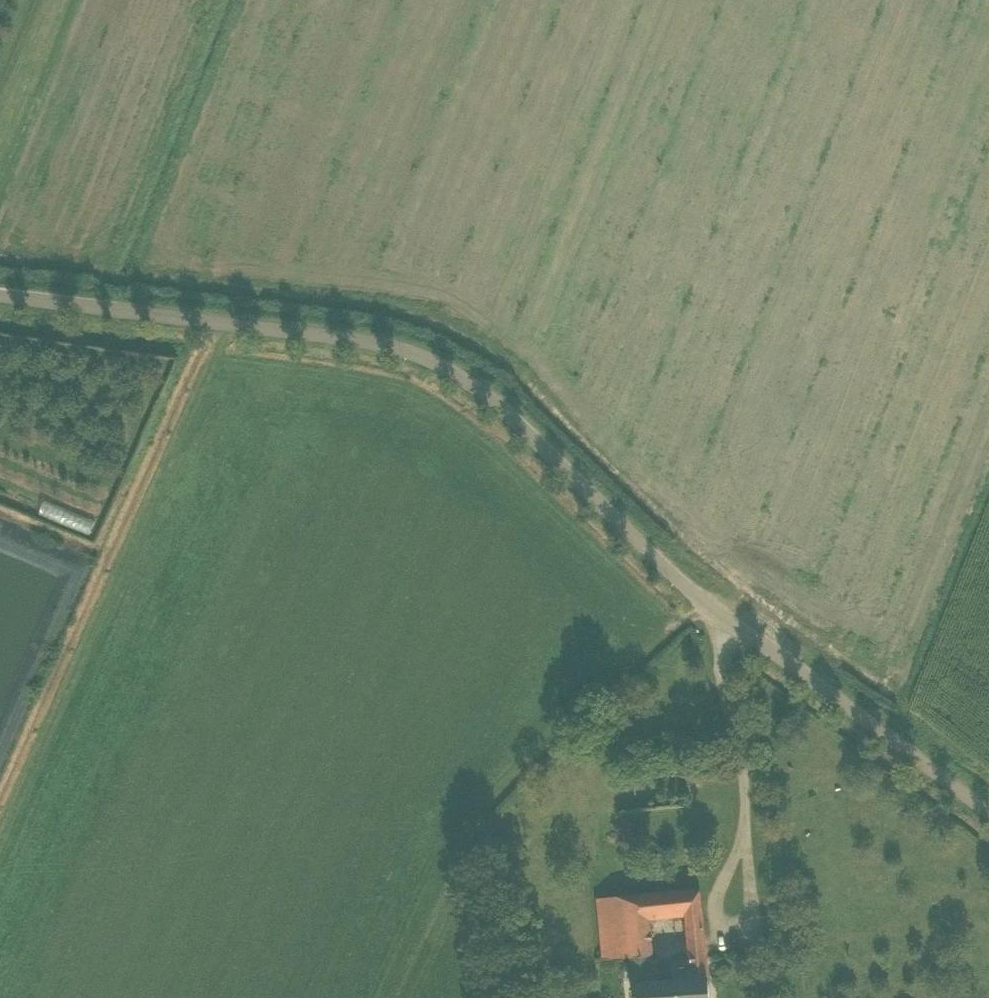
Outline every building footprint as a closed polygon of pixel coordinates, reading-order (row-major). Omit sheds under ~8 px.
[(598,898),(604,959),(632,957),(636,997),(710,997),(699,888),(598,898)]
